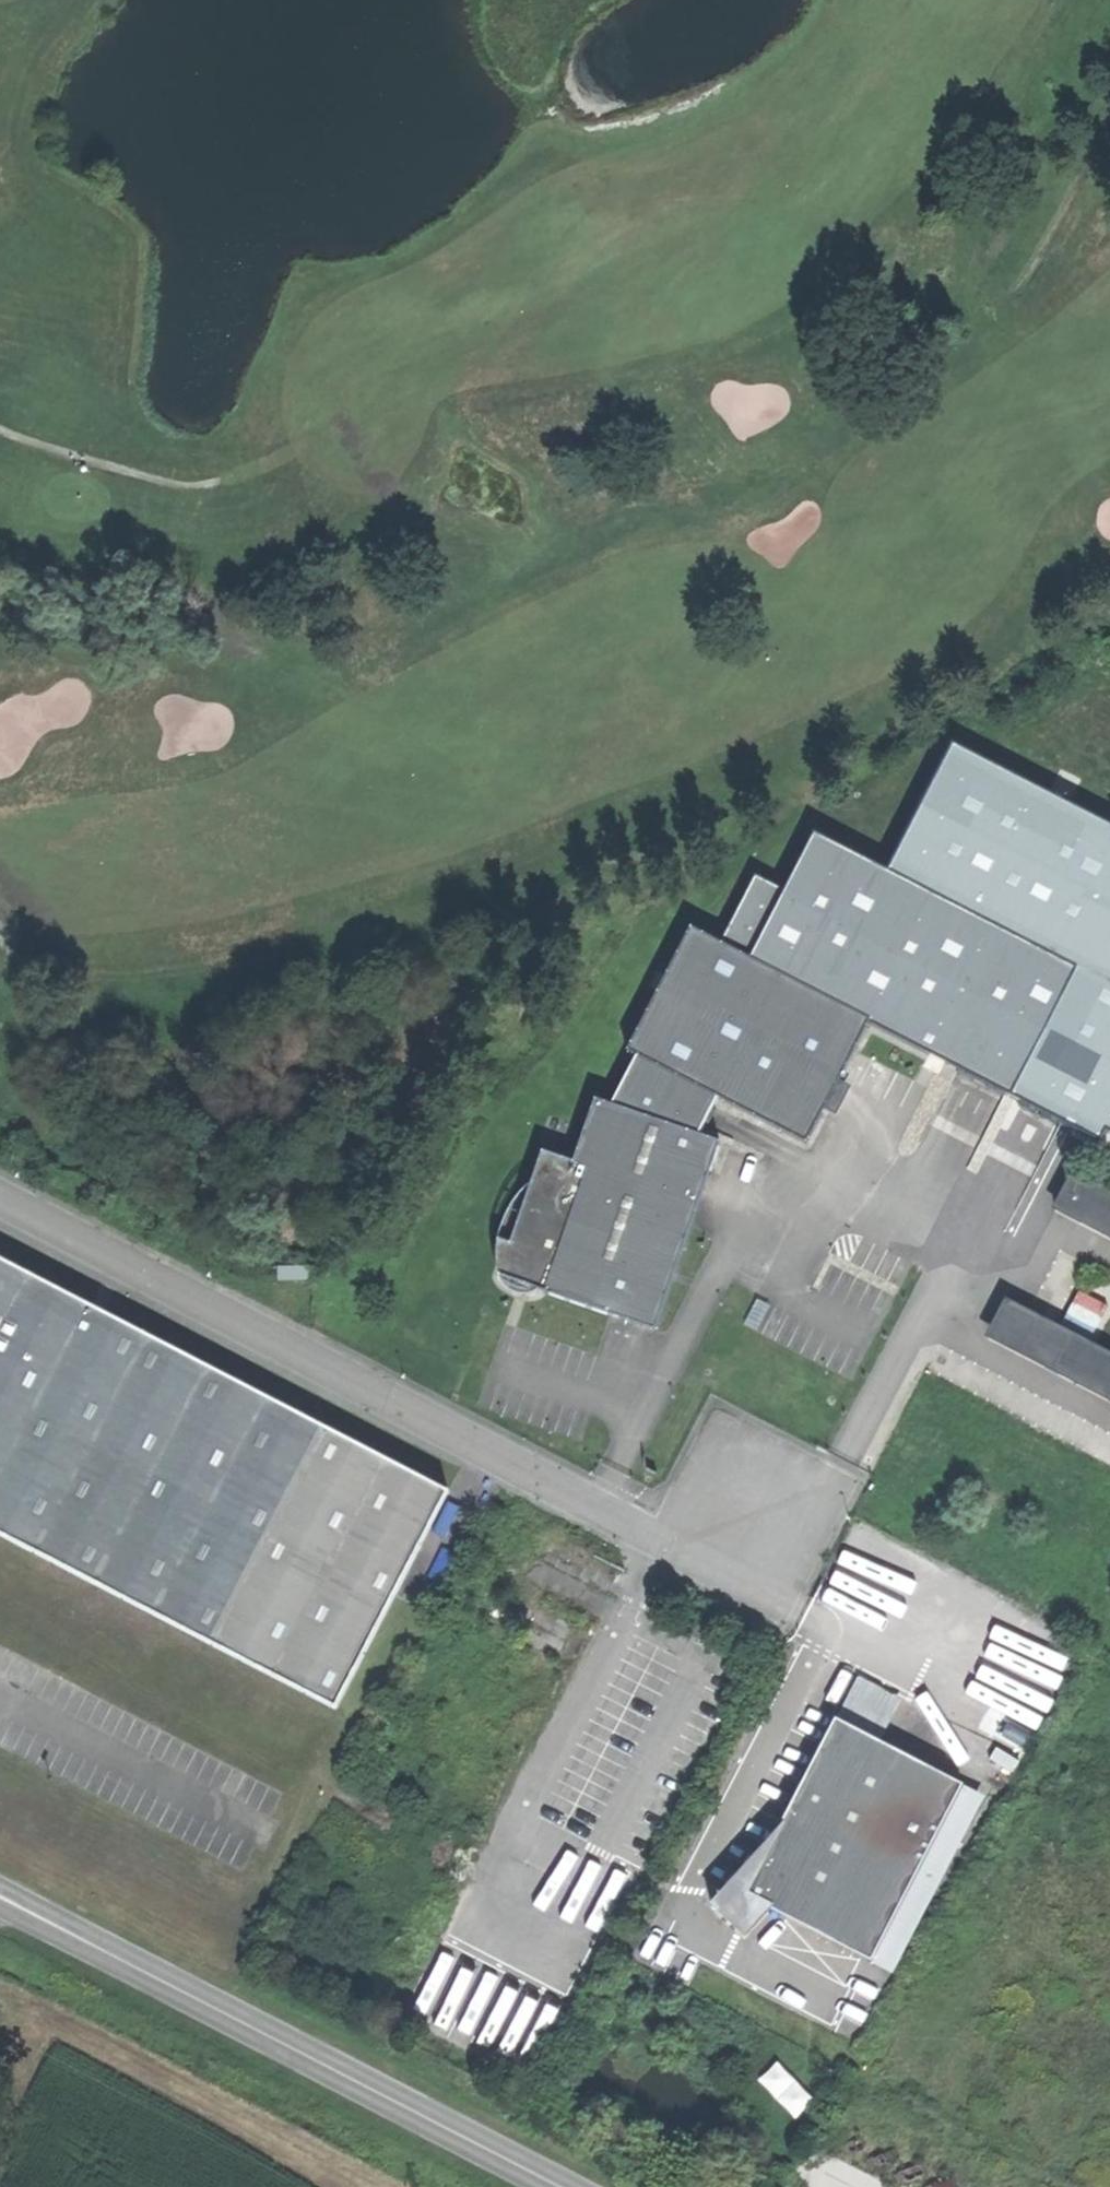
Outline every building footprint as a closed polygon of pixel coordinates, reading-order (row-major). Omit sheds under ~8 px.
[(807,833),(745,954),(868,1016),(1011,1089),(1073,967),(807,833)] [(688,925),(625,1050),(635,1056),(613,1101),(699,1129),(715,1097),(805,1142),(868,1016),(745,954),(688,925)] [(579,1301),(656,1326),(722,1137),(699,1129),(613,1101),(594,1094),(574,1158),(541,1148),(499,1274),(579,1301)] [(1067,1171),(1048,1208),(1109,1240),(1109,1193),(1067,1171)] [(0,1262),(0,1537),(217,1649),(329,1432),(0,1262)] [(1000,1300),(980,1337),(1109,1403),(1109,1356),(1000,1300)] [(449,1494),(329,1432),(217,1649),(337,1711),(449,1494)] [(801,1779),(760,1858),(888,1924),(962,1779),(835,1713),(801,1779)] [(871,1956),(888,1924),(760,1858),(753,1854),(727,1883),(745,1892),(741,1901),(757,1909),(762,1900),(871,1956)] [(782,2060),(761,2073),(790,2116),(811,2103),(782,2060)]
